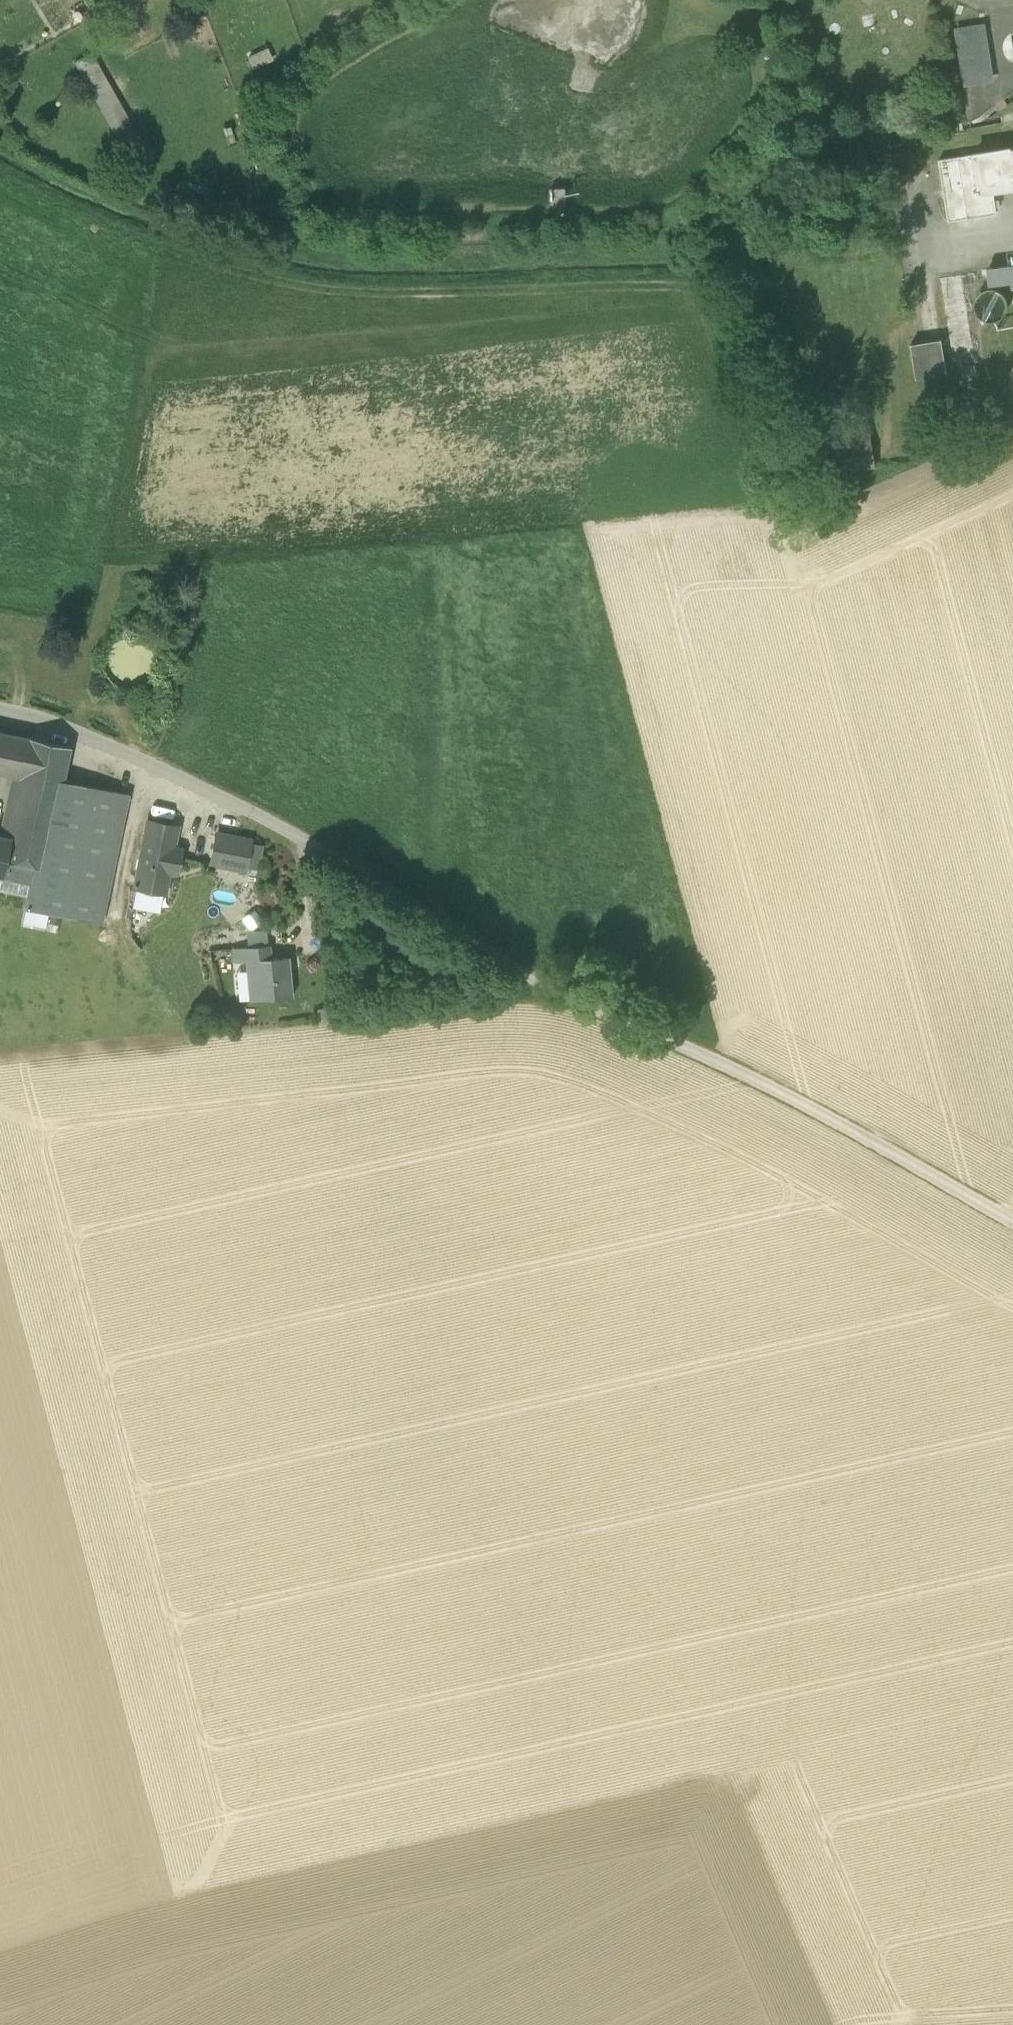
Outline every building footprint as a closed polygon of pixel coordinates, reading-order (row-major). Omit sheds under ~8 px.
[(957,30),(966,83),(991,79),(982,26),(957,30)] [(1009,35),(1004,41),(1003,49),(1005,56),(1010,61),(1012,62),(1012,34),(1009,35)] [(148,152),(92,55),(74,65),(131,162),(148,152)] [(948,221),(997,213),(993,190),(1012,187),(1012,148),(938,160),(948,221)] [(989,269),(991,282),(1012,279),(1012,285),(1012,265),(989,269)] [(941,279),(957,384),(979,381),(978,375),(983,374),(981,362),(976,363),(973,348),(978,348),(978,342),(973,343),(970,328),(975,328),(975,322),(970,323),(968,311),(973,311),(972,303),(967,304),(964,290),(969,290),(969,286),(977,285),(975,274),(941,279)] [(986,321),(992,322),(997,321),(1002,317),(1006,313),(1007,307),(1007,301),(1005,296),(1001,292),(996,289),(990,288),(984,290),(980,293),(976,297),(974,303),(974,309),(977,314),(981,318),(986,321)] [(911,344),(917,379),(947,374),(942,340),(911,344)] [(4,732),(0,750),(0,773),(10,775),(18,736),(4,732)] [(102,924),(129,794),(63,781),(70,747),(18,736),(10,775),(20,777),(7,836),(9,837),(1,876),(0,881),(0,889),(27,895),(24,907),(102,924)] [(136,888),(163,893),(168,871),(176,873),(181,850),(172,848),(176,827),(149,821),(136,888)] [(1,876),(9,837),(7,836),(0,835),(0,876),(1,876)] [(209,862),(239,869),(246,843),(216,835),(209,862)] [(269,912),(248,915),(250,928),(271,925),(269,912)] [(255,999),(255,1000),(292,996),(292,995),(290,996),(287,957),(288,957),(288,956),(261,959),(259,946),(233,948),(234,962),(247,961),(248,973),(253,973),(255,999)]
